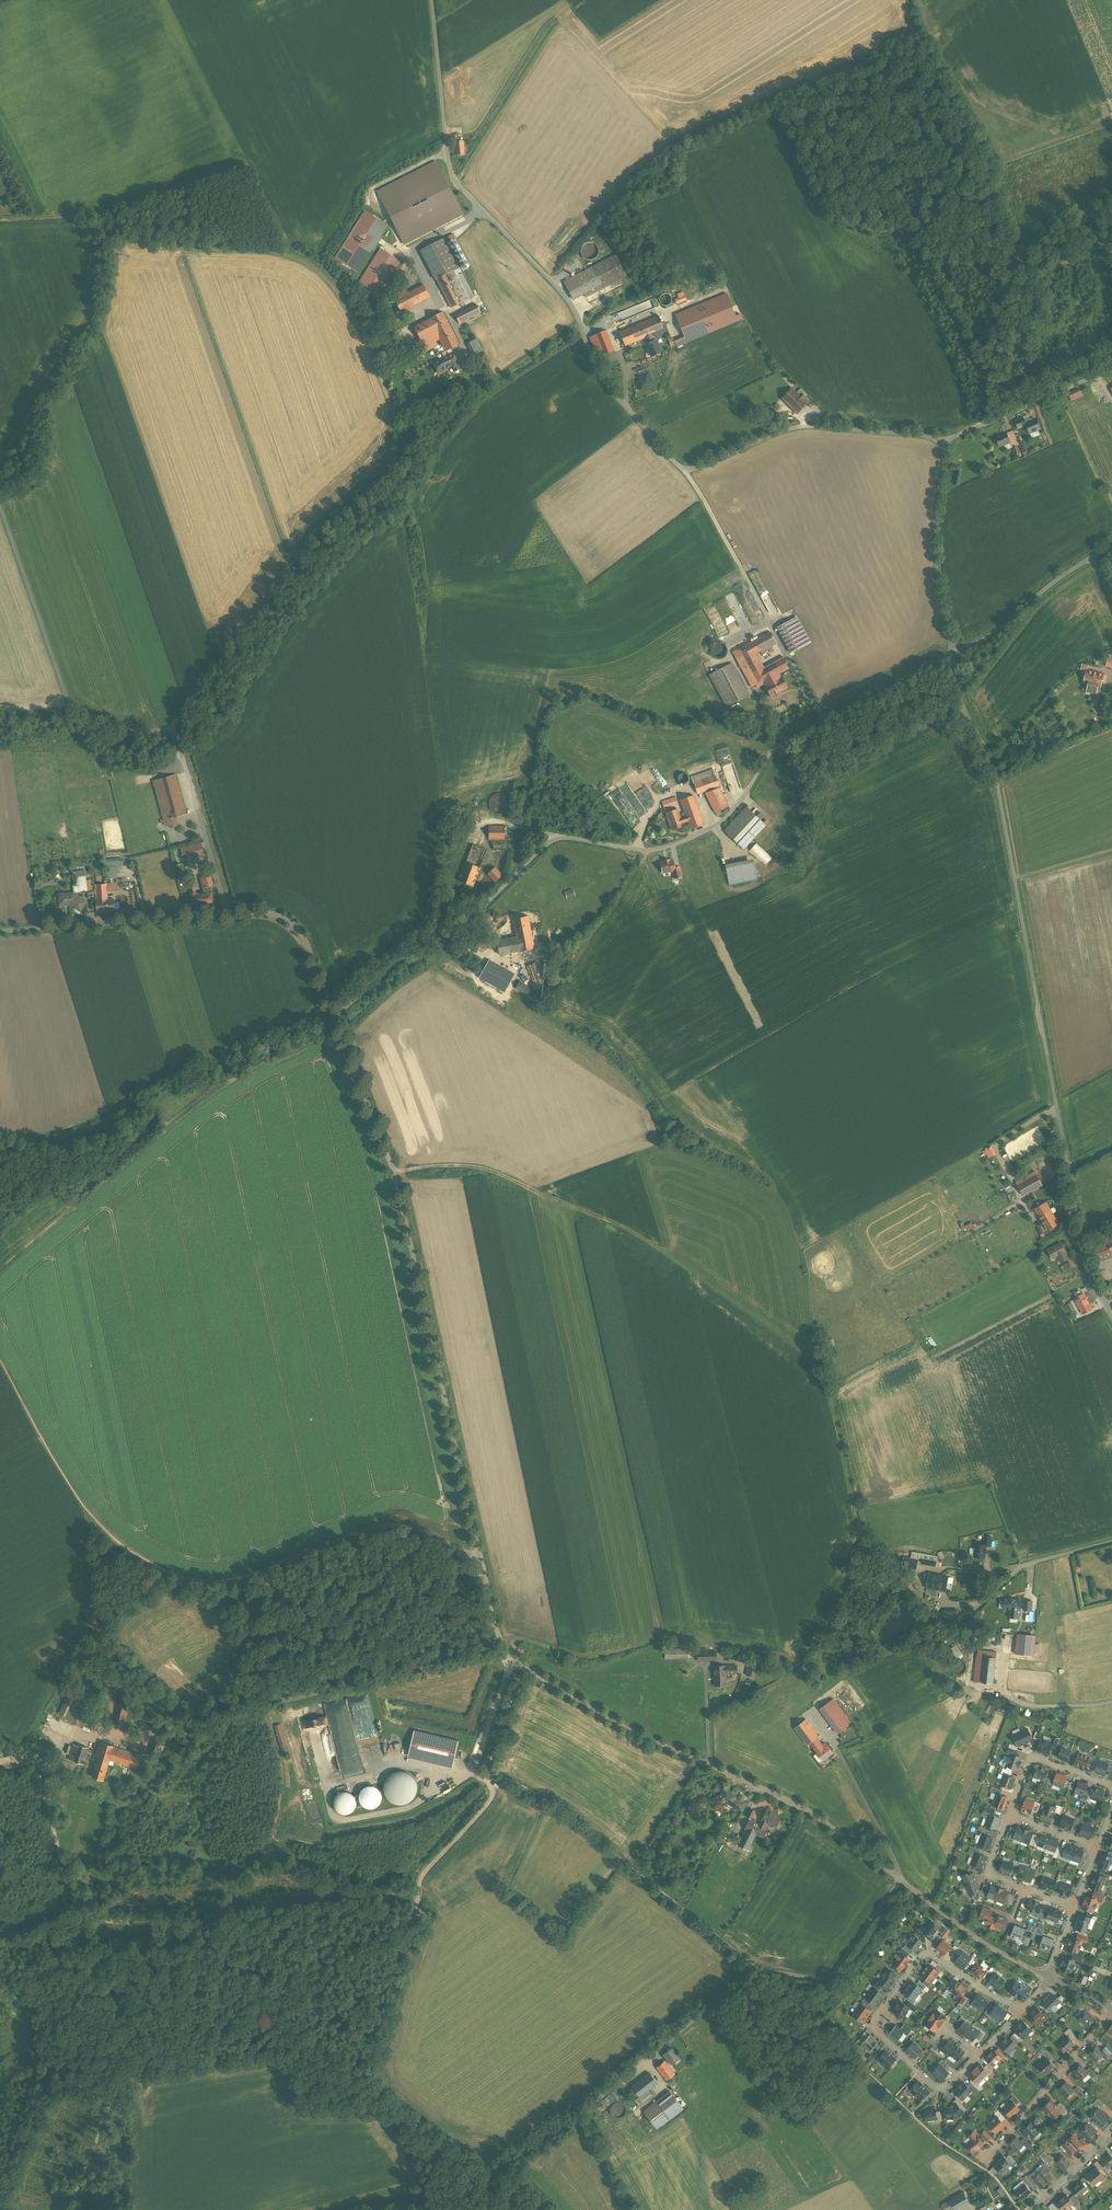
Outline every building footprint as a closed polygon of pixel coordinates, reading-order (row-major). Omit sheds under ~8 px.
[(463,141),(454,142),(456,155),(465,155),(463,141)] [(463,215),(436,162),(377,192),(404,244),(463,215)] [(388,225),(365,211),(335,258),(358,272),(388,225)] [(463,269),(470,265),(453,233),(446,236),(453,249),(452,249),(463,269)] [(443,239),(421,250),(436,280),(454,270),(458,268),(443,239)] [(581,251),(581,254),(583,257),(586,259),(589,260),(593,260),(596,258),(598,255),(599,251),(598,248),(597,246),(595,244),(592,243),(589,242),(586,243),(584,244),(582,246),(581,249),(581,251)] [(400,261),(380,249),(359,282),(379,295),(400,261)] [(619,253),(615,255),(621,267),(625,265),(619,253)] [(615,255),(564,282),(573,299),(584,293),(586,297),(626,276),(621,267),(615,255)] [(454,270),(436,280),(451,308),(469,299),(454,270)] [(430,297),(423,285),(408,293),(406,289),(393,296),(401,312),(430,297)] [(659,300),(660,302),(661,304),(663,306),(665,306),(668,306),(670,304),(671,302),(672,300),(671,298),(670,296),(668,294),(666,294),(664,294),(661,295),(660,297),(659,300)] [(735,316),(726,294),(675,315),(684,337),(686,342),(737,321),(735,316)] [(686,300),(685,295),(675,300),(676,304),(686,300)] [(476,304),(455,315),(460,324),(480,313),(476,304)] [(443,312),(414,327),(423,343),(428,341),(430,344),(439,339),(446,351),(446,352),(451,349),(459,345),(443,312)] [(620,332),(619,332),(625,346),(644,338),(653,334),(664,330),(661,323),(658,316),(620,332)] [(664,330),(653,334),(655,339),(669,333),(666,329),(664,330)] [(606,330),(595,335),(601,351),(603,355),(614,351),(606,330)] [(644,338),(646,344),(656,340),(655,339),(653,334),(644,338)] [(596,353),(601,351),(595,335),(589,337),(596,353)] [(686,342),(684,337),(674,341),(676,346),(686,342)] [(482,351),(476,340),(470,343),(475,354),(482,351)] [(646,344),(647,348),(651,356),(651,357),(661,352),(656,340),(646,344)] [(473,355),(475,354),(470,343),(467,345),(473,355)] [(444,357),(433,363),(439,373),(452,366),(453,369),(459,366),(454,355),(451,349),(446,352),(446,351),(442,353),(444,357)] [(639,381),(637,382),(640,390),(650,386),(648,383),(652,382),(648,373),(647,373),(644,374),(639,376),(638,377),(639,379),(640,379),(639,381)] [(808,404),(792,390),(783,400),(798,414),(808,404)] [(1081,391),(1071,396),(1074,402),(1084,397),(1081,391)] [(1025,418),(1016,421),(1021,432),(1030,428),(1033,436),(1043,432),(1039,421),(1028,425),(1025,418)] [(1007,433),(997,437),(1001,447),(1011,443),(1016,455),(1021,453),(1018,446),(1019,446),(1014,433),(1008,435),(1007,433)] [(1026,445),(1021,447),(1024,454),(1029,452),(1026,445)] [(752,624),(765,618),(759,606),(753,610),(749,602),(743,605),(752,624)] [(789,621),(802,646),(810,642),(797,617),(789,621)] [(789,621),(777,628),(791,652),(802,646),(789,621)] [(776,643),(770,632),(732,652),(751,687),(756,684),(762,681),(763,682),(778,674),(790,668),(784,657),(763,668),(756,654),(776,643)] [(720,643),(718,642),(716,643),(714,644),(713,646),(712,647),(711,649),(711,650),(711,651),(712,653),(712,654),(713,655),(714,656),(715,656),(716,657),(717,657),(719,658),(720,657),(722,657),(723,656),(724,656),(724,655),(725,654),(726,652),(726,651),(726,650),(726,648),(726,647),(725,646),(724,644),(723,644),(720,643)] [(967,672),(976,671),(978,665),(974,659),(966,659),(963,666),(967,672)] [(732,663),(715,672),(732,704),(749,695),(732,663)] [(1093,671),(1092,672),(1087,670),(1084,683),(1088,684),(1098,686),(1101,687),(1104,675),(1098,673),(1098,672),(1093,671)] [(726,707),(732,704),(715,672),(709,675),(726,707)] [(778,674),(763,682),(771,697),(787,688),(781,677),(780,677),(778,674)] [(1096,694),(1098,686),(1088,684),(1087,691),(1096,694)] [(697,794),(719,786),(713,769),(691,777),(697,794)] [(681,783),(684,784),(686,783),(687,781),(688,779),(688,777),(687,775),(686,774),(684,773),(682,773),(680,774),(678,777),(678,779),(679,782),(681,783)] [(152,780),(163,827),(168,825),(169,828),(177,826),(175,817),(186,815),(176,775),(152,780)] [(722,810),(728,806),(719,788),(705,793),(716,813),(722,810)] [(489,803),(489,806),(491,809),(493,812),(496,813),(499,814),(503,813),(506,811),(508,809),(509,806),(509,802),(508,800),(507,797),(505,795),(502,794),(499,793),(496,794),(493,795),(491,798),(490,800),(489,803)] [(694,795),(680,800),(684,812),(688,822),(690,829),(704,825),(694,795)] [(676,797),(662,802),(664,807),(678,803),(676,797)] [(746,807),(724,831),(738,844),(760,820),(746,807)] [(672,830),(684,826),(683,823),(680,816),(677,809),(666,813),(672,830)] [(765,825),(760,820),(738,844),(743,849),(765,825)] [(504,826),(488,826),(489,839),(505,839),(504,826)] [(510,850),(509,840),(493,840),(493,850),(510,850)] [(749,850),(765,865),(772,857),(756,843),(749,850)] [(195,845),(181,849),(183,855),(186,854),(185,851),(190,850),(191,852),(197,851),(195,845)] [(487,850),(472,845),(459,881),(473,886),(487,850)] [(186,854),(183,855),(183,857),(203,851),(203,849),(197,851),(191,852),(186,854)] [(122,858),(102,859),(102,866),(105,866),(106,879),(117,879),(116,867),(123,866),(122,858)] [(752,859),(725,864),(729,881),(756,875),(752,859)] [(661,863),(663,873),(673,871),(675,870),(674,868),(673,860),(669,861),(669,860),(664,861),(665,862),(661,863)] [(502,875),(495,867),(488,874),(495,882),(502,875)] [(674,868),(675,870),(673,871),(674,878),(681,877),(680,867),(674,868)] [(74,894),(74,892),(87,891),(85,875),(73,877),(74,885),(72,885),(74,894)] [(200,877),(205,893),(212,893),(210,887),(213,886),(210,875),(200,877)] [(756,875),(729,881),(729,884),(756,879),(756,875)] [(96,885),(97,900),(108,899),(107,891),(107,884),(96,885)] [(574,891),(566,893),(567,900),(576,898),(574,891)] [(73,893),(59,894),(60,905),(65,905),(69,904),(70,904),(76,908),(75,908),(76,909),(76,908),(80,911),(86,902),(74,894),(73,893)] [(196,894),(191,894),(192,905),(213,903),(212,893),(205,893),(196,894)] [(97,900),(97,912),(114,911),(114,909),(114,902),(114,899),(108,899),(97,900)] [(531,917),(514,920),(517,937),(499,940),(502,954),(537,948),(531,917)] [(495,961),(490,958),(480,975),(506,990),(515,973),(495,961)] [(540,961),(526,966),(535,989),(550,984),(540,961)] [(539,992),(520,980),(515,989),(534,1000),(539,992)] [(996,1154),(992,1146),(982,1152),(984,1156),(987,1155),(989,1158),(996,1154)] [(1035,1172),(1016,1182),(1023,1196),(1042,1185),(1035,1172)] [(1059,1224),(1046,1202),(1034,1209),(1047,1231),(1059,1224)] [(966,1231),(974,1227),(972,1222),(963,1226),(961,1222),(960,1223),(962,1228),(965,1227),(966,1231)] [(1106,1239),(1105,1237),(1093,1241),(1100,1262),(1111,1258),(1111,1237),(1106,1239)] [(1061,1243),(1047,1251),(1051,1258),(1056,1255),(1061,1263),(1069,1259),(1065,1251),(1066,1251),(1065,1249),(1064,1250),(1062,1247),(1063,1247),(1061,1243)] [(1069,1262),(1061,1267),(1064,1273),(1073,1268),(1069,1262)] [(1084,1294),(1075,1299),(1083,1314),(1092,1309),(1091,1308),(1089,1304),(1084,1294)] [(1071,1303),(1066,1305),(1069,1312),(1074,1309),(1071,1303)] [(1081,1314),(1073,1318),(1075,1322),(1083,1318),(1081,1314)] [(984,1545),(976,1544),(974,1556),(985,1557),(985,1553),(986,1554),(986,1549),(986,1545),(984,1545)] [(934,1556),(912,1552),(911,1558),(918,1559),(919,1560),(918,1563),(921,1563),(922,1558),(933,1560),(934,1556)] [(864,1562),(868,1558),(864,1553),(859,1557),(864,1562)] [(911,1558),(904,1557),(902,1567),(917,1570),(918,1563),(919,1560),(918,1559),(911,1558)] [(948,1576),(930,1573),(927,1587),(946,1591),(948,1576)] [(1015,1599),(1010,1598),(1009,1599),(1005,1599),(1005,1600),(1004,1601),(1004,1604),(1004,1605),(1004,1608),(1011,1609),(1011,1612),(1010,1612),(1010,1617),(1019,1618),(1020,1610),(1021,1600),(1015,1600),(1015,1599)] [(1032,1601),(1025,1601),(1024,1610),(1031,1611),(1032,1601)] [(1036,1635),(1018,1634),(1016,1654),(1034,1656),(1036,1635)] [(963,1654),(956,1645),(945,1653),(952,1661),(963,1654)] [(687,1649),(665,1649),(665,1658),(675,1658),(687,1658),(687,1649)] [(707,1652),(707,1649),(698,1649),(698,1652),(697,1652),(698,1660),(716,1660),(716,1651),(707,1652)] [(975,1682),(981,1682),(984,1656),(996,1657),(996,1652),(978,1650),(975,1682)] [(996,1657),(984,1656),(981,1682),(993,1683),(996,1657)] [(759,1662),(750,1660),(746,1675),(755,1677),(759,1662)] [(966,1670),(966,1667),(966,1664),(964,1662),(962,1661),(959,1660),(956,1661),(954,1662),(953,1665),(952,1667),(953,1670),(954,1672),(957,1674),(959,1674),(962,1674),(964,1672),(966,1670)] [(725,1665),(714,1666),(715,1674),(715,1680),(714,1680),(714,1686),(725,1685),(725,1673),(725,1665)] [(741,1665),(725,1665),(725,1673),(741,1674),(741,1665)] [(92,1694),(77,1687),(72,1696),(88,1703),(92,1694)] [(67,1697),(60,1711),(59,1710),(58,1713),(65,1716),(73,1699),(67,1697)] [(130,1699),(118,1697),(113,1725),(125,1727),(130,1699)] [(852,1723),(833,1699),(829,1702),(820,1708),(838,1733),(852,1723)] [(998,1707),(991,1703),(986,1711),(994,1715),(998,1707)] [(1042,1716),(1034,1712),(1031,1718),(1040,1722),(1042,1716)] [(71,1726),(50,1717),(46,1728),(67,1736),(71,1726)] [(94,1719),(87,1717),(83,1730),(90,1732),(94,1719)] [(339,1717),(340,1726),(350,1726),(350,1717),(342,1717),(339,1717)] [(818,1736),(806,1719),(802,1722),(795,1728),(807,1744),(811,1742),(819,1736),(818,1736)] [(281,1724),(275,1726),(283,1755),(290,1753),(281,1724)] [(380,1730),(379,1724),(355,1728),(361,1761),(364,1760),(365,1764),(383,1760),(381,1753),(380,1753),(376,1731),(380,1730)] [(1027,1728),(1020,1732),(1025,1743),(1032,1739),(1031,1735),(1030,1732),(1029,1732),(1027,1728)] [(459,1740),(414,1730),(407,1756),(452,1767),(459,1740)] [(1020,1732),(1013,1735),(1015,1739),(1014,1739),(1016,1742),(1017,1742),(1018,1746),(1025,1743),(1020,1732)] [(823,1745),(817,1737),(820,1735),(818,1736),(819,1736),(811,1742),(812,1744),(818,1752),(817,1752),(817,1753),(819,1752),(824,1759),(823,1760),(833,1752),(827,1745),(826,1743),(823,1745)] [(1059,1739),(1053,1737),(1051,1743),(1053,1743),(1051,1746),(1056,1748),(1059,1739)] [(1051,1743),(1041,1739),(1037,1749),(1040,1750),(1040,1751),(1041,1751),(1041,1750),(1044,1752),(1045,1752),(1049,1754),(1051,1746),(1053,1743),(1051,1743)] [(165,1743),(154,1740),(150,1753),(161,1757),(165,1743)] [(114,1746),(99,1742),(95,1755),(98,1756),(92,1776),(104,1780),(110,1760),(114,1746)] [(88,1748),(78,1745),(78,1746),(73,1744),(68,1759),(83,1764),(88,1748)] [(142,1755),(114,1746),(110,1760),(121,1763),(138,1769),(142,1755)] [(1016,1750),(1009,1747),(1007,1753),(1012,1755),(1012,1754),(1016,1755),(1017,1750),(1016,1750)] [(1071,1751),(1061,1748),(1058,1757),(1067,1761),(1071,1751)] [(1084,1753),(1079,1751),(1075,1763),(1085,1767),(1086,1764),(1089,1757),(1083,1755),(1084,1753)] [(824,1759),(819,1752),(817,1753),(814,1755),(819,1762),(823,1760),(824,1759)] [(1016,1755),(1012,1754),(1012,1755),(1011,1758),(1008,1757),(1007,1761),(1009,1762),(1008,1766),(1016,1769),(1017,1765),(1019,1766),(1021,1762),(1019,1761),(1020,1757),(1016,1755)] [(0,1758),(0,1768),(13,1764),(11,1755),(0,1758)] [(1095,1757),(1089,1755),(1089,1757),(1086,1764),(1091,1766),(1095,1757)] [(1108,1764),(1099,1761),(1095,1771),(1105,1774),(1106,1770),(1108,1764)] [(1012,1771),(1001,1767),(1000,1767),(1003,1768),(1001,1773),(1004,1774),(1005,1774),(1010,1776),(1012,1771)] [(1049,1771),(1040,1768),(1039,1769),(1036,1768),(1033,1777),(1044,1781),(1045,1781),(1046,1777),(1049,1771)] [(416,1792),(417,1787),(416,1782),(414,1778),(411,1775),(407,1772),(402,1771),(397,1771),(393,1772),(389,1775),(386,1779),(384,1783),(383,1788),(384,1793),(386,1797),(389,1800),(393,1803),(398,1804),(403,1804),(407,1803),(411,1800),(414,1796),(416,1792)] [(1067,1777),(1057,1773),(1055,1779),(1053,1784),(1063,1787),(1067,1777)] [(1010,1776),(1005,1774),(1004,1774),(1003,1779),(1001,1780),(1001,1782),(1001,1783),(1001,1784),(1011,1788),(1015,1778),(1010,1776)] [(1088,1785),(1079,1781),(1075,1792),(1083,1795),(1084,1795),(1086,1790),(1088,1785)] [(368,1786),(364,1787),(362,1789),(360,1792),(359,1796),(359,1799),(360,1803),(363,1805),(366,1807),(369,1808),(373,1808),(376,1807),(379,1804),(381,1801),(381,1798),(381,1794),(380,1791),(378,1788),(375,1786),(371,1785),(368,1786)] [(1002,1790),(993,1786),(991,1792),(997,1794),(1000,1795),(1002,1790)] [(738,1795),(724,1788),(720,1795),(719,1795),(720,1795),(717,1802),(722,1804),(724,1800),(737,1806),(740,1801),(736,1799),(738,1795)] [(1105,1791),(1097,1788),(1096,1790),(1095,1792),(1094,1792),(1092,1796),(1092,1798),(1103,1802),(1105,1796),(1103,1796),(1105,1791)] [(1090,1792),(1086,1790),(1084,1795),(1083,1795),(1082,1799),(1087,1801),(1089,1795),(1090,1792)] [(354,1796),(352,1793),(348,1792),(345,1791),(341,1792),(338,1793),(336,1796),(334,1799),(333,1802),(334,1806),(335,1809),(338,1812),(341,1813),(344,1814),(348,1813),(351,1812),(354,1809),(355,1806),(356,1803),(356,1799),(354,1796)] [(1000,1795),(997,1794),(995,1799),(993,1801),(992,1805),(1003,1809),(1008,1798),(1000,1795)] [(1034,1803),(1030,1802),(1030,1801),(1026,1799),(1025,1800),(1021,1810),(1030,1813),(1032,1810),(1034,1803)] [(1041,1803),(1035,1801),(1034,1803),(1032,1810),(1037,1812),(1041,1803)] [(1055,1807),(1047,1804),(1044,1810),(1041,1818),(1050,1822),(1054,1814),(1053,1813),(1054,1811),(1055,1807)] [(1062,1807),(1056,1804),(1055,1807),(1054,1811),(1060,1813),(1062,1807)] [(995,1809),(986,1806),(983,1814),(989,1816),(990,1814),(993,1815),(995,1809)] [(750,1808),(746,1816),(751,1819),(755,1811),(750,1808)] [(781,1816),(767,1809),(761,1819),(761,1820),(767,1822),(776,1827),(781,1816)] [(993,1815),(990,1814),(989,1816),(986,1825),(996,1829),(997,1825),(999,1821),(1000,1817),(993,1815)] [(1074,1819),(1063,1815),(1060,1825),(1070,1829),(1072,1825),(1074,1819)] [(1080,1818),(1075,1816),(1074,1819),(1072,1825),(1077,1827),(1079,1820),(1080,1818)] [(759,1824),(748,1819),(744,1828),(745,1829),(755,1834),(763,1838),(767,1829),(759,1824)] [(1084,1822),(1079,1820),(1077,1827),(1076,1829),(1080,1831),(1083,1824),(1084,1822)] [(1083,1824),(1080,1831),(1080,1833),(1089,1836),(1090,1833),(1092,1834),(1095,1828),(1083,1824)] [(1021,1828),(1018,1826),(1015,1835),(1014,1838),(1021,1840),(1026,1829),(1021,1828)] [(992,1831),(983,1828),(980,1833),(982,1834),(983,1834),(991,1837),(992,1835),(990,1835),(992,1831)] [(755,1834),(745,1829),(737,1845),(751,1851),(754,1846),(750,1844),(755,1834)] [(1026,1829),(1021,1840),(1029,1843),(1030,1840),(1032,1834),(1033,1832),(1030,1831),(1026,1829)] [(991,1837),(983,1834),(982,1834),(978,1845),(988,1849),(993,1837),(991,1837)] [(1050,1838),(1042,1835),(1038,1845),(1047,1848),(1050,1838)] [(1050,1838),(1047,1848),(1055,1851),(1059,1841),(1050,1838)] [(1075,1848),(1066,1844),(1064,1849),(1062,1855),(1062,1856),(1071,1859),(1075,1848)] [(980,1849),(971,1846),(968,1853),(975,1855),(976,1853),(978,1854),(980,1849)] [(1075,1848),(1071,1859),(1079,1862),(1081,1858),(1083,1851),(1075,1848)] [(978,1854),(976,1853),(975,1855),(971,1864),(981,1868),(986,1857),(978,1854)] [(1102,1854),(1098,1865),(1105,1868),(1106,1869),(1110,1870),(1111,1870),(1111,1867),(1111,1866),(1111,1865),(1110,1865),(1111,1859),(1111,1857),(1107,1856),(1102,1854)] [(1081,1858),(1079,1862),(1077,1867),(1082,1869),(1086,1860),(1081,1858)] [(1007,1862),(1003,1861),(1000,1871),(1009,1874),(1010,1872),(1013,1863),(1009,1862),(1007,1862)] [(1024,1867),(1021,1866),(1021,1867),(1017,1866),(1015,1872),(1018,1873),(1017,1876),(1022,1878),(1021,1879),(1024,1880),(1028,1867),(1026,1866),(1024,1867)] [(1031,1868),(1028,1867),(1024,1880),(1026,1881),(1026,1880),(1031,1882),(1032,1878),(1035,1879),(1037,1873),(1034,1872),(1034,1871),(1031,1870),(1031,1868)] [(1044,1873),(1038,1871),(1037,1873),(1035,1879),(1035,1880),(1040,1883),(1043,1875),(1043,1876),(1044,1873)] [(973,1873),(968,1875),(967,1873),(962,1876),(966,1885),(976,1880),(977,1880),(973,1873)] [(1099,1874),(1095,1873),(1090,1887),(1096,1889),(1100,1891),(1105,1877),(1099,1874)] [(1043,1876),(1043,1875),(1040,1883),(1039,1886),(1049,1890),(1053,1879),(1043,1876)] [(1058,1878),(1054,1888),(1059,1889),(1062,1882),(1062,1880),(1058,1878)] [(976,1880),(966,1885),(965,1885),(970,1895),(972,1894),(978,1890),(977,1888),(979,1887),(976,1880)] [(1062,1882),(1059,1889),(1058,1892),(1067,1895),(1069,1895),(1072,1885),(1062,1882)] [(989,1886),(984,1884),(981,1891),(980,1893),(985,1895),(989,1886)] [(996,1887),(992,1885),(991,1886),(989,1886),(985,1895),(988,1896),(987,1897),(996,1900),(1000,1888),(996,1886),(996,1887)] [(1004,1889),(1000,1888),(996,1900),(1004,1903),(1004,1902),(1008,1903),(1011,1894),(1008,1893),(1008,1891),(1003,1890),(1004,1889)] [(978,1890),(972,1894),(973,1896),(972,1898),(978,1900),(980,1893),(981,1891),(978,1890)] [(1094,1892),(1092,1898),(1098,1900),(1097,1901),(1101,1902),(1103,1896),(1100,1894),(1094,1892)] [(1092,1898),(1087,1896),(1082,1907),(1093,1911),(1097,1901),(1098,1900),(1092,1898)] [(1038,1902),(1034,1900),(1034,1901),(1030,1900),(1027,1908),(1031,1909),(1030,1911),(1034,1912),(1035,1911),(1039,1912),(1040,1908),(1042,1904),(1038,1903),(1038,1902)] [(992,1910),(983,1907),(979,1917),(988,1920),(988,1921),(990,1916),(992,1910)] [(1062,1911),(1050,1907),(1049,1911),(1046,1917),(1047,1917),(1058,1921),(1062,1911)] [(1044,1909),(1041,1919),(1046,1921),(1047,1917),(1046,1917),(1049,1911),(1044,1909)] [(1086,1916),(1080,1913),(1075,1928),(1087,1932),(1088,1928),(1091,1929),(1093,1924),(1090,1923),(1092,1919),(1086,1917),(1086,1916)] [(1008,1919),(999,1916),(998,1919),(995,1926),(996,1926),(1004,1930),(1008,1919)] [(940,1926),(932,1921),(930,1923),(928,1922),(925,1926),(924,1925),(921,1929),(922,1930),(931,1937),(933,1933),(935,1934),(938,1930),(940,1927),(940,1926)] [(947,1927),(942,1924),(940,1926),(940,1927),(938,1930),(943,1933),(947,1927)] [(1025,1928),(1015,1925),(1015,1924),(1011,1935),(1011,1936),(1011,1935),(1014,1937),(1014,1938),(1018,1939),(1018,1938),(1021,1939),(1021,1940),(1026,1928),(1025,1928)] [(1038,1927),(1029,1924),(1027,1930),(1035,1933),(1038,1927)] [(1044,1930),(1038,1927),(1035,1933),(1042,1935),(1044,1930)] [(1088,1936),(1079,1933),(1076,1938),(1082,1941),(1082,1942),(1085,1943),(1088,1936)] [(913,1936),(912,1935),(909,1939),(910,1940),(908,1944),(914,1949),(916,1951),(923,1942),(914,1935),(913,1936)] [(1054,1939),(1044,1935),(1043,1936),(1040,1945),(1043,1946),(1043,1947),(1047,1949),(1047,1948),(1050,1949),(1054,1939)] [(1076,1938),(1071,1937),(1067,1948),(1078,1952),(1082,1942),(1082,1941),(1076,1938)] [(950,1947),(942,1941),(936,1948),(945,1954),(947,1951),(949,1951),(950,1949),(950,1948),(950,1947)] [(914,1949),(908,1944),(907,1943),(903,1948),(910,1953),(911,1954),(914,1949)] [(903,1948),(902,1947),(899,1952),(901,1953),(902,1953),(907,1957),(910,1953),(903,1948)] [(960,1955),(955,1951),(951,1956),(956,1960),(960,1955)] [(956,1960),(955,1962),(963,1968),(971,1958),(963,1951),(960,1955),(956,1960)] [(901,1953),(900,1956),(899,1955),(897,1958),(897,1959),(893,1964),(898,1968),(900,1965),(903,1967),(906,1964),(908,1961),(909,1959),(907,1957),(902,1953),(901,1953)] [(1082,1957),(1073,1954),(1071,1959),(1075,1960),(1074,1962),(1080,1964),(1082,1957)] [(1071,1959),(1065,1957),(1063,1960),(1062,1960),(1061,1964),(1062,1964),(1061,1968),(1071,1972),(1074,1962),(1075,1960),(1071,1959)] [(939,1971),(929,1963),(925,1969),(935,1977),(939,1971)] [(983,1967),(977,1963),(971,1971),(979,1977),(980,1976),(984,1971),(981,1969),(983,1967)] [(1102,1968),(1097,1966),(1093,1975),(1096,1976),(1098,1971),(1101,1972),(1102,1968)] [(895,1974),(887,1968),(884,1972),(885,1972),(892,1978),(895,1974)] [(935,1977),(925,1969),(921,1974),(931,1982),(935,1977)] [(985,1969),(984,1971),(980,1976),(985,1980),(987,1978),(991,1973),(985,1969)] [(991,1973),(987,1978),(989,1980),(995,1973),(992,1971),(991,1973)] [(885,1972),(879,1981),(888,1988),(895,1979),(892,1978),(885,1972)] [(1006,1981),(995,1973),(989,1980),(989,1981),(991,1983),(991,1984),(994,1986),(994,1985),(998,1988),(1001,1984),(1003,1986),(1006,1981)] [(1086,1985),(1089,1978),(1083,1976),(1080,1982),(1086,1985)] [(917,1984),(912,1980),(908,1986),(918,1994),(922,1988),(923,1988),(917,1984)] [(923,1983),(919,1981),(917,1984),(923,1988),(922,1988),(924,1989),(926,1986),(923,1983)] [(1026,1988),(1016,1981),(1015,1983),(1014,1982),(1009,1989),(1010,1990),(1009,1991),(1020,1999),(1026,1991),(1027,1989),(1026,1988)] [(967,1989),(957,1982),(954,1986),(955,1987),(952,1991),(953,1992),(955,1994),(956,1994),(959,1997),(960,1998),(963,1994),(967,1989)] [(880,1990),(874,1986),(872,1988),(871,1989),(870,1990),(869,1991),(880,1999),(882,1997),(882,1996),(884,1993),(880,1990)] [(918,1994),(908,1986),(904,1991),(908,1995),(914,1999),(918,1994)] [(880,1999),(869,1991),(868,1992),(867,1993),(867,1994),(867,1995),(865,1997),(871,2002),(876,2005),(878,2002),(880,1999)] [(1052,1993),(1051,1995),(1050,1994),(1049,1995),(1047,1997),(1048,1998),(1042,2003),(1050,2011),(1053,2009),(1054,2010),(1057,2006),(1056,2006),(1060,2002),(1061,2001),(1058,1997),(1056,1996),(1055,1996),(1052,1993)] [(963,1994),(960,1998),(959,1997),(956,2000),(963,2005),(968,1998),(963,1994)] [(987,2001),(978,1994),(973,2000),(971,2003),(972,2004),(981,2010),(987,2001)] [(1068,1999),(1061,1994),(1058,1997),(1061,2001),(1060,2002),(1062,2005),(1068,1999)] [(914,1999),(908,1995),(906,1998),(910,2001),(913,2003),(916,2000),(914,1999)] [(968,1998),(963,2005),(968,2009),(972,2004),(971,2003),(973,2000),(969,1997),(968,1998)] [(863,2000),(861,2003),(871,2010),(873,2008),(869,2005),(863,2000)] [(901,2001),(898,2004),(897,2004),(895,2007),(896,2007),(893,2011),(902,2017),(904,2014),(905,2014),(908,2011),(907,2011),(909,2007),(907,2005),(901,2001)] [(913,2003),(910,2001),(907,2005),(909,2007),(914,2011),(918,2007),(913,2003)] [(1093,2006),(1084,2002),(1080,2006),(1085,2010),(1086,2010),(1088,2012),(1093,2006)] [(871,2010),(861,2003),(857,2009),(867,2016),(868,2015),(868,2014),(871,2010)] [(1007,2012),(997,2004),(994,2007),(990,2014),(1000,2021),(1007,2012)] [(991,2005),(985,2012),(989,2015),(990,2014),(994,2007),(991,2005)] [(1044,2014),(1037,2007),(1031,2013),(1033,2015),(1038,2020),(1044,2014)] [(867,2016),(857,2009),(852,2014),(863,2022),(866,2018),(867,2016)] [(937,2009),(934,2013),(931,2016),(941,2024),(944,2020),(943,2020),(946,2016),(937,2009)] [(953,2009),(948,2015),(953,2019),(957,2012),(953,2009)] [(1088,2012),(1086,2010),(1085,2010),(1080,2017),(1080,2020),(1081,2020),(1081,2021),(1085,2025),(1087,2025),(1088,2026),(1095,2018),(1088,2012)] [(863,2022),(852,2014),(851,2017),(860,2024),(863,2022)] [(1038,2020),(1033,2015),(1029,2018),(1036,2024),(1039,2021),(1038,2020)] [(941,2024),(931,2016),(929,2020),(929,2021),(926,2024),(935,2031),(938,2027),(941,2024)] [(961,2016),(957,2023),(961,2026),(964,2021),(965,2020),(961,2016)] [(964,2021),(961,2026),(958,2029),(962,2032),(962,2034),(965,2036),(972,2026),(964,2021)] [(1024,2021),(1021,2024),(1020,2023),(1017,2027),(1018,2027),(1015,2030),(1016,2031),(1023,2038),(1024,2039),(1028,2035),(1027,2034),(1032,2030),(1024,2021)] [(911,2029),(905,2024),(904,2023),(901,2028),(905,2031),(904,2033),(907,2035),(912,2029),(911,2029)] [(901,2028),(896,2025),(896,2024),(890,2033),(898,2039),(898,2040),(899,2040),(904,2033),(905,2031),(901,2028)] [(979,2032),(972,2026),(965,2036),(967,2037),(968,2037),(973,2040),(976,2037),(979,2032)] [(1075,2035),(1069,2028),(1064,2032),(1067,2036),(1068,2036),(1070,2039),(1075,2035)] [(979,2032),(976,2037),(980,2040),(984,2034),(980,2030),(979,2032)] [(1023,2038),(1016,2031),(1013,2034),(1020,2041),(1023,2038)] [(862,2043),(865,2046),(866,2046),(867,2047),(867,2048),(870,2051),(878,2042),(875,2039),(873,2038),(873,2037),(870,2035),(870,2034),(869,2036),(865,2040),(862,2043)] [(1020,2041),(1013,2034),(1010,2037),(1017,2044),(1020,2041)] [(937,2040),(932,2036),(928,2041),(933,2045),(937,2040)] [(1010,2037),(1009,2036),(1007,2039),(1006,2038),(1002,2042),(1003,2042),(1001,2045),(1008,2053),(1017,2044),(1010,2037)] [(1067,2036),(1063,2040),(1062,2042),(1059,2046),(1064,2052),(1074,2043),(1070,2039),(1068,2036),(1067,2036)] [(933,2045),(932,2047),(936,2050),(941,2043),(937,2040),(933,2045)] [(955,2046),(948,2041),(945,2045),(944,2044),(940,2048),(949,2055),(950,2054),(955,2047),(955,2046)] [(916,2046),(913,2043),(907,2050),(915,2057),(922,2050),(916,2045),(916,2046)] [(964,2052),(956,2045),(955,2046),(955,2047),(950,2054),(957,2059),(958,2060),(961,2056),(964,2052)] [(1097,2046),(1089,2052),(1096,2060),(1102,2055),(1104,2054),(1101,2051),(1097,2046)] [(680,2058),(671,2047),(663,2053),(668,2060),(666,2062),(669,2066),(680,2058)] [(1111,2054),(1105,2047),(1101,2051),(1104,2054),(1102,2055),(1106,2059),(1111,2054)] [(1006,2055),(999,2048),(995,2051),(1001,2057),(1001,2058),(1002,2058),(1006,2055)] [(896,2059),(886,2050),(882,2055),(879,2058),(878,2059),(884,2065),(885,2064),(888,2067),(890,2065),(894,2061),(896,2059)] [(995,2051),(994,2050),(985,2058),(992,2065),(995,2062),(996,2063),(998,2061),(1001,2058),(1001,2057),(995,2051)] [(1053,2057),(1046,2050),(1043,2053),(1047,2057),(1049,2060),(1053,2057)] [(961,2056),(958,2060),(957,2059),(954,2063),(957,2066),(964,2059),(961,2056)] [(1049,2060),(1047,2057),(1038,2066),(1045,2074),(1051,2069),(1051,2068),(1054,2065),(1049,2060)] [(950,2065),(942,2059),(938,2063),(940,2065),(941,2065),(945,2070),(950,2065)] [(666,2062),(665,2060),(656,2067),(666,2080),(674,2073),(669,2066),(666,2062)] [(984,2067),(980,2064),(976,2068),(975,2068),(974,2069),(983,2078),(988,2073),(989,2072),(984,2067)] [(993,2071),(987,2064),(984,2067),(989,2072),(988,2073),(990,2075),(993,2071)] [(945,2070),(941,2065),(940,2065),(938,2068),(937,2067),(935,2069),(936,2070),(933,2072),(941,2080),(948,2073),(945,2070)] [(1086,2071),(1080,2065),(1073,2071),(1074,2071),(1074,2073),(1076,2076),(1078,2076),(1081,2079),(1088,2074),(1088,2073),(1086,2071)] [(1096,2075),(1090,2067),(1086,2071),(1088,2073),(1088,2074),(1092,2078),(1096,2075)] [(983,2078),(974,2069),(973,2070),(973,2071),(969,2075),(973,2078),(978,2083),(983,2078)] [(649,2072),(627,2089),(640,2106),(651,2098),(648,2094),(649,2093),(647,2090),(651,2087),(657,2083),(649,2072)] [(674,2073),(666,2080),(670,2085),(679,2079),(674,2073)] [(912,2078),(905,2085),(908,2087),(905,2090),(907,2093),(908,2092),(911,2089),(910,2089),(917,2082),(912,2078)] [(978,2083),(973,2078),(970,2081),(975,2086),(977,2088),(980,2085),(978,2083)] [(920,2083),(918,2081),(917,2082),(910,2089),(911,2089),(908,2092),(909,2093),(908,2094),(913,2098),(913,2097),(914,2098),(917,2095),(920,2099),(928,2091),(923,2085),(921,2082),(920,2083)] [(964,2082),(962,2085),(961,2084),(958,2088),(955,2091),(958,2093),(960,2095),(963,2099),(972,2090),(964,2082)] [(1066,2082),(1059,2088),(1066,2096),(1070,2093),(1072,2093),(1074,2091),(1073,2090),(1071,2087),(1072,2087),(1069,2084),(1069,2085),(1066,2082)] [(1110,2086),(1106,2091),(1108,2092),(1103,2099),(1110,2105),(1111,2102),(1111,2088),(1110,2086)] [(656,2093),(651,2087),(647,2090),(649,2093),(648,2094),(651,2098),(656,2094),(656,2093)] [(1084,2094),(1077,2087),(1073,2090),(1074,2091),(1080,2098),(1084,2094)] [(669,2090),(661,2097),(664,2102),(660,2105),(670,2118),(683,2108),(669,2090)] [(1020,2101),(1014,2095),(1010,2098),(1012,2101),(1013,2101),(1016,2105),(1020,2101)] [(661,2097),(656,2101),(660,2105),(664,2102),(661,2097)] [(957,2098),(956,2098),(953,2102),(955,2103),(956,2102),(961,2108),(963,2105),(957,2098)] [(1104,2104),(1097,2098),(1093,2103),(1097,2107),(1098,2106),(1101,2108),(1104,2104)] [(656,2101),(643,2111),(657,2128),(670,2118),(660,2105),(656,2101)] [(1012,2101),(1003,2109),(1010,2116),(1019,2108),(1016,2105),(1013,2101),(1012,2101)] [(620,2102),(618,2102),(614,2103),(612,2105),(610,2107),(610,2110),(611,2113),(613,2116),(616,2117),(619,2117),(622,2116),(624,2114),(625,2111),(625,2108),(624,2105),(622,2104),(620,2102)] [(955,2103),(953,2105),(945,2106),(947,2119),(959,2116),(964,2111),(961,2108),(956,2102),(955,2103)] [(1053,2104),(1051,2102),(1049,2102),(1044,2107),(1043,2108),(1041,2110),(1042,2110),(1044,2109),(1048,2114),(1048,2115),(1052,2120),(1060,2113),(1055,2107),(1056,2106),(1055,2104),(1054,2104),(1053,2104)] [(1056,2106),(1055,2107),(1060,2113),(1061,2114),(1067,2110),(1060,2102),(1056,2106)] [(935,2108),(925,2110),(927,2120),(936,2118),(937,2118),(936,2111),(935,2108)] [(1109,2117),(1098,2108),(1094,2112),(1095,2113),(1092,2116),(1091,2116),(1102,2125),(1109,2117)] [(997,2116),(991,2121),(991,2123),(989,2125),(996,2133),(1005,2125),(1002,2121),(1005,2118),(1001,2113),(998,2117),(997,2116)] [(1092,2122),(1086,2117),(1082,2121),(1086,2124),(1087,2123),(1090,2125),(1092,2122)] [(1031,2123),(1024,2128),(1026,2130),(1024,2131),(1030,2138),(1038,2131),(1031,2123)] [(1086,2124),(1080,2131),(1086,2137),(1087,2135),(1091,2138),(1097,2131),(1090,2125),(1087,2123),(1086,2124)] [(985,2130),(980,2134),(982,2136),(986,2140),(987,2141),(991,2136),(985,2130)] [(977,2135),(973,2132),(969,2136),(972,2139),(972,2140),(966,2145),(967,2145),(966,2147),(968,2148),(969,2148),(973,2153),(976,2150),(977,2150),(981,2147),(981,2146),(984,2143),(983,2142),(980,2138),(977,2135)] [(1073,2134),(1068,2139),(1076,2149),(1082,2145),(1082,2144),(1079,2141),(1073,2134)] [(1020,2141),(1016,2137),(1009,2143),(1016,2151),(1019,2149),(1023,2145),(1024,2145),(1020,2141)] [(1029,2144),(1023,2138),(1020,2141),(1024,2145),(1023,2145),(1026,2147),(1029,2144)] [(1076,2149),(1068,2139),(1062,2144),(1067,2151),(1071,2154),(1076,2149)] [(1050,2155),(1047,2157),(1043,2152),(1040,2155),(1049,2167),(1051,2165),(1053,2167),(1057,2164),(1053,2159),(1054,2158),(1052,2156),(1051,2157),(1050,2155)] [(1109,2154),(1101,2161),(1105,2165),(1107,2168),(1111,2165),(1111,2164),(1111,2157),(1109,2154)] [(1003,2155),(994,2165),(1003,2175),(1013,2165),(1006,2158),(1003,2155)] [(1009,2155),(1006,2158),(1013,2165),(1016,2161),(1009,2155)] [(1071,2164),(1064,2156),(1057,2161),(1064,2170),(1071,2164)] [(1105,2165),(1101,2161),(1100,2159),(1097,2161),(1103,2168),(1105,2165)] [(1103,2168),(1097,2161),(1093,2164),(1095,2166),(1096,2166),(1099,2170),(1103,2168)] [(1050,2170),(1044,2163),(1041,2165),(1043,2168),(1044,2167),(1048,2172),(1050,2170)] [(1095,2166),(1086,2175),(1094,2184),(1099,2179),(1101,2181),(1105,2177),(1099,2170),(1096,2166),(1095,2166)] [(1043,2168),(1038,2172),(1039,2173),(1046,2182),(1052,2177),(1048,2172),(1044,2167),(1043,2168)] [(1046,2182),(1039,2173),(1034,2177),(1033,2177),(1037,2182),(1041,2187),(1047,2182),(1046,2182)] [(1034,2177),(1031,2175),(1029,2177),(1032,2181),(1035,2185),(1037,2182),(1033,2177),(1034,2177)] [(1090,2184),(1084,2177),(1081,2180),(1082,2181),(1087,2187),(1090,2184)] [(1032,2181),(1029,2184),(1034,2191),(1037,2188),(1035,2185),(1032,2181)] [(1082,2181),(1073,2189),(1076,2193),(1075,2193),(1078,2197),(1079,2196),(1081,2200),(1082,2201),(1086,2198),(1085,2198),(1081,2194),(1084,2191),(1083,2190),(1087,2187),(1082,2181)] [(1025,2183),(1016,2191),(1016,2192),(1019,2195),(1018,2195),(1022,2200),(1027,2195),(1031,2191),(1032,2191),(1025,2183)] [(963,2192),(948,2200),(952,2207),(953,2209),(968,2201),(963,2192)] [(1078,2197),(1075,2193),(1073,2195),(1078,2202),(1081,2200),(1079,2196),(1078,2197)] [(1057,2202),(1061,2207),(1064,2209),(1072,2209),(1069,2206),(1072,2204),(1073,2202),(1069,2198),(1066,2195),(1067,2195),(1066,2195),(1057,2202)] [(1078,2202),(1073,2195),(1069,2198),(1073,2202),(1072,2204),(1074,2206),(1076,2205),(1078,2202)] [(948,2200),(940,2204),(943,2209),(951,2209),(950,2208),(952,2207),(948,2200)] [(1057,2202),(1055,2200),(1052,2203),(1058,2209),(1061,2207),(1057,2202)] [(993,2202),(979,2209),(1010,2209),(1007,2204),(998,2209),(993,2202)]
